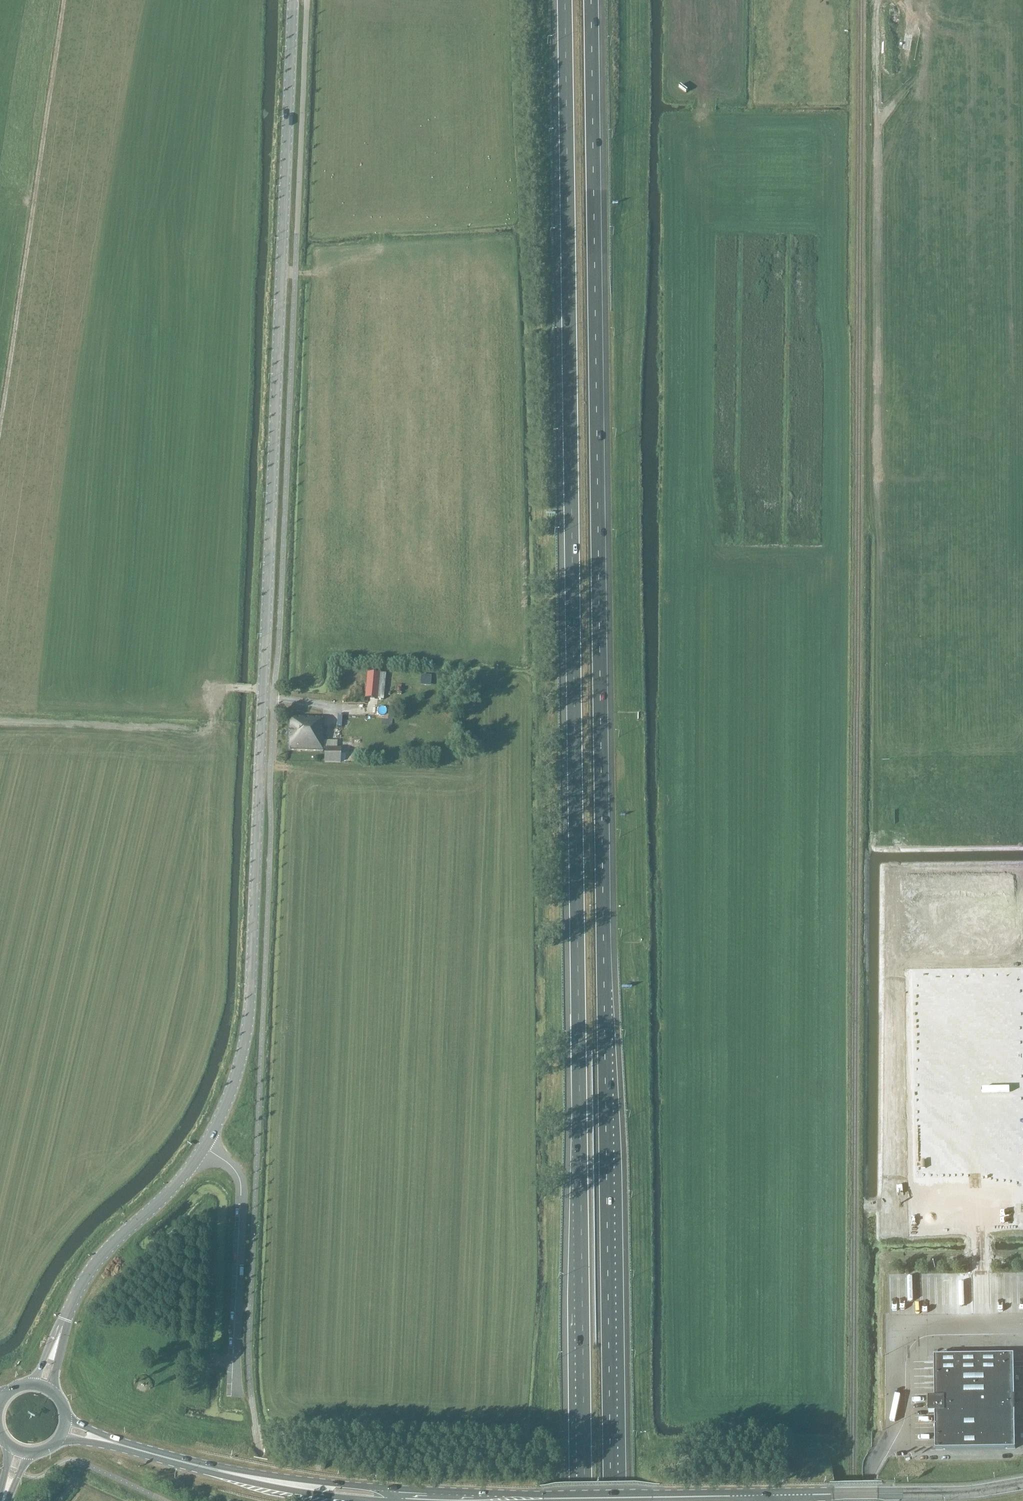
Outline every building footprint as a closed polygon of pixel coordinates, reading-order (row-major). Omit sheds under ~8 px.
[(369,673),(367,697),(383,699),(385,675),(369,673)] [(288,750),(323,751),(323,729),(322,729),(322,718),(289,717),(288,750)] [(325,748),(325,762),(341,763),(341,752),(341,748),(338,748),(332,748),(325,748)] [(935,1356),(935,1386),(974,1386),(974,1420),(1016,1420),(1015,1355),(935,1356)] [(1016,1449),(1016,1420),(974,1420),(974,1386),(935,1386),(936,1397),(929,1397),(930,1413),(936,1413),(936,1450),(1016,1449)]
